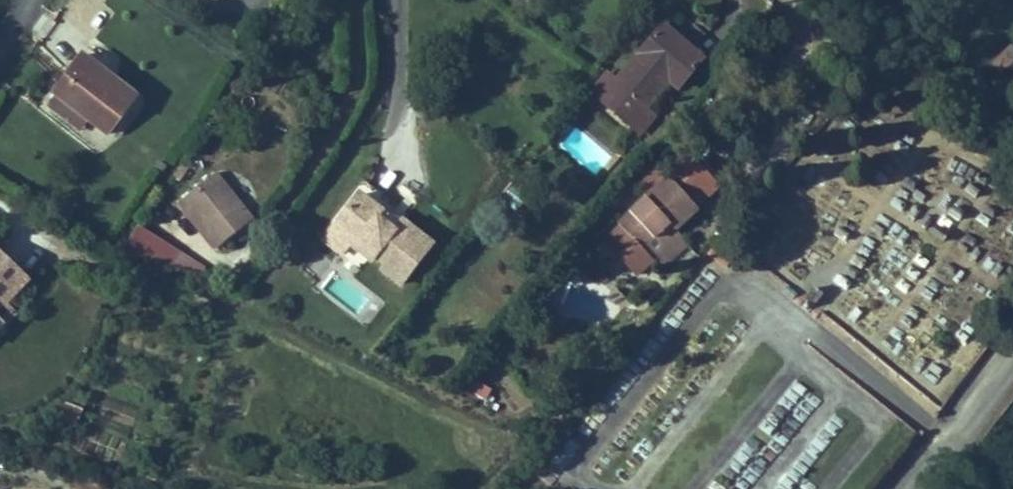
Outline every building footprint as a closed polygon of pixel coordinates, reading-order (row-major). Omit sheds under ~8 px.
[(685,73),(709,45),(670,12),(625,66),(617,59),(601,77),(636,107),(651,89),(655,93),(677,66),(685,73)] [(86,43),(109,59),(115,51),(92,35),(86,43)] [(109,59),(86,43),(59,82),(117,121),(143,83),(109,59)] [(650,118),(664,101),(655,93),(651,89),(636,107),(650,118)] [(97,152),(106,140),(86,126),(77,138),(97,152)] [(584,165),(590,158),(584,153),(578,160),(584,165)] [(598,177),(604,170),(590,158),(584,165),(598,177)] [(260,207),(224,159),(189,184),(225,232),(260,207)] [(672,169),(621,215),(644,240),(663,222),(669,229),(701,200),(672,169)] [(363,186),(386,205),(381,211),(396,223),(404,213),(409,207),(371,176),(363,186)] [(384,262),(403,277),(434,238),(404,213),(396,223),(381,211),(386,205),(363,186),(337,217),(355,231),(351,235),(370,250),(373,246),(387,258),(384,262)] [(351,235),(355,231),(337,217),(327,231),(344,245),(351,235)] [(137,226),(122,252),(189,291),(204,265),(137,226)] [(2,306),(26,283),(0,255),(0,331),(14,318),(2,306)] [(484,402),(491,391),(475,381),(468,393),(484,402)] [(62,404),(56,425),(76,431),(82,410),(62,404)]
